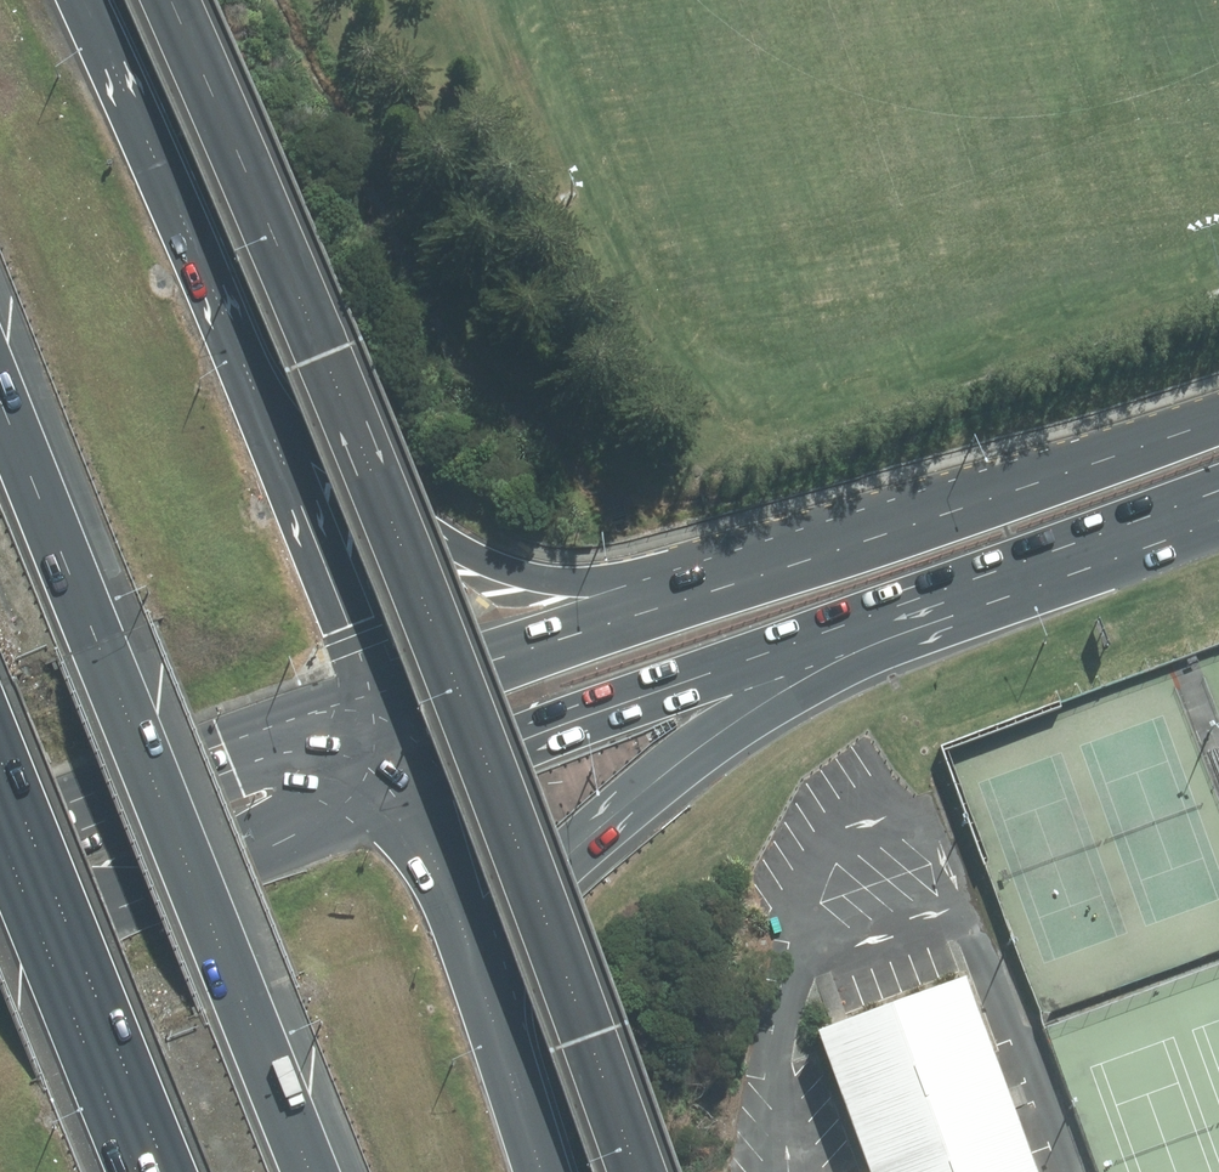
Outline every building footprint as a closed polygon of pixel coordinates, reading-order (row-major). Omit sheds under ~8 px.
[(810,1039),(859,1171),(1025,1171),(957,986),(810,1039)]
